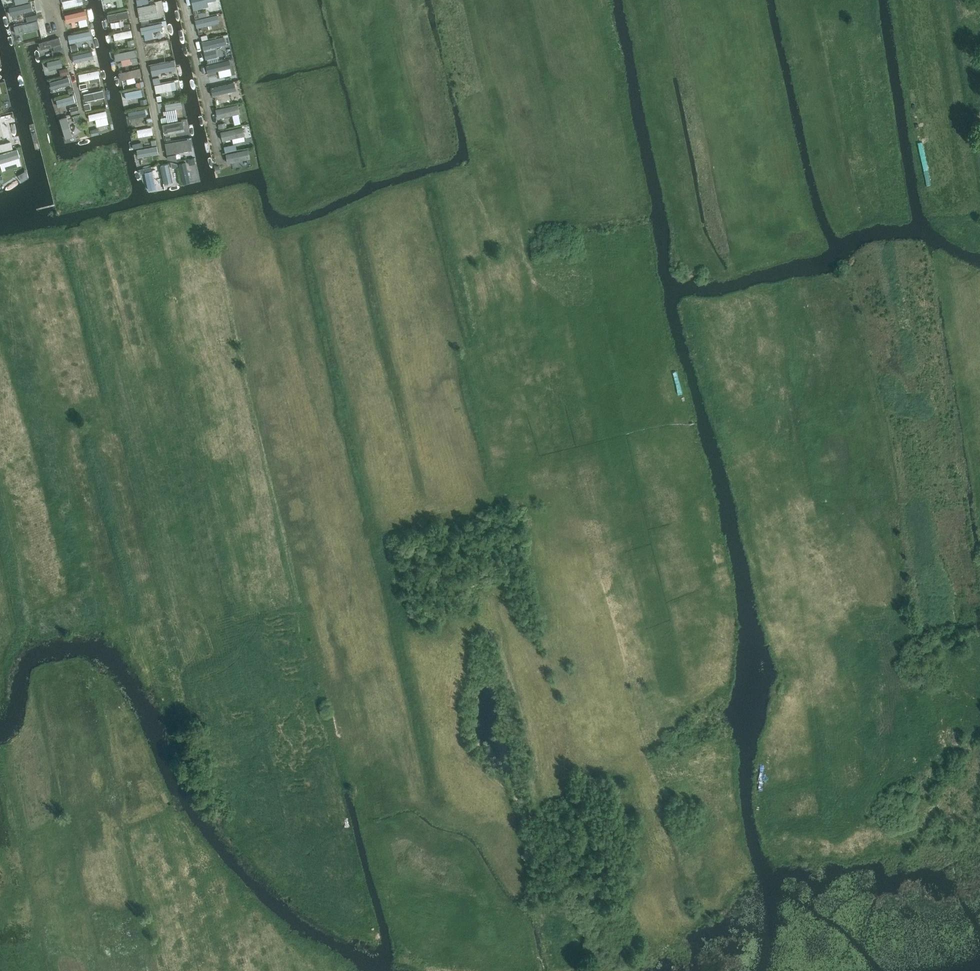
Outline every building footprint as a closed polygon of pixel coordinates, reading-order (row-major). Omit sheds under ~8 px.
[(18,11),(26,11),(25,0),(17,0),(18,11)] [(58,2),(60,10),(76,6),(74,0),(65,0),(58,2)] [(155,12),(154,6),(135,8),(136,14),(155,12)] [(83,12),(62,15),(63,22),(84,20),(83,12)] [(52,19),(29,23),(31,37),(48,34),(47,27),(53,26),(52,19)] [(139,33),(163,31),(163,25),(138,27),(139,33)] [(128,29),(110,31),(111,40),(129,38),(128,29)] [(68,42),(85,39),(84,32),(67,35),(68,42)] [(142,44),(143,52),(167,49),(166,42),(142,44)] [(91,57),(89,49),(71,53),(73,61),(91,57)] [(60,60),(44,61),(45,69),(60,68),(60,60)] [(149,65),(149,79),(157,78),(157,71),(171,70),(170,64),(149,65)] [(99,71),(75,74),(76,81),(100,78),(99,71)] [(208,89),(211,99),(235,93),(232,82),(208,89)] [(173,83),(152,84),(153,93),(173,91),(173,83)] [(101,98),(100,91),(80,95),(81,102),(101,98)] [(56,108),(74,102),(71,94),(53,100),(56,108)] [(210,118),(239,116),(238,107),(209,109),(210,118)] [(93,127),(106,125),(103,111),(85,115),(86,122),(92,120),(93,127)] [(134,128),(135,137),(150,136),(149,127),(134,128)] [(246,128),(217,132),(218,141),(247,137),(246,128)] [(184,141),(164,142),(164,152),(172,151),(172,146),(184,146),(184,141)] [(245,153),(220,154),(220,163),(246,162),(245,153)]
